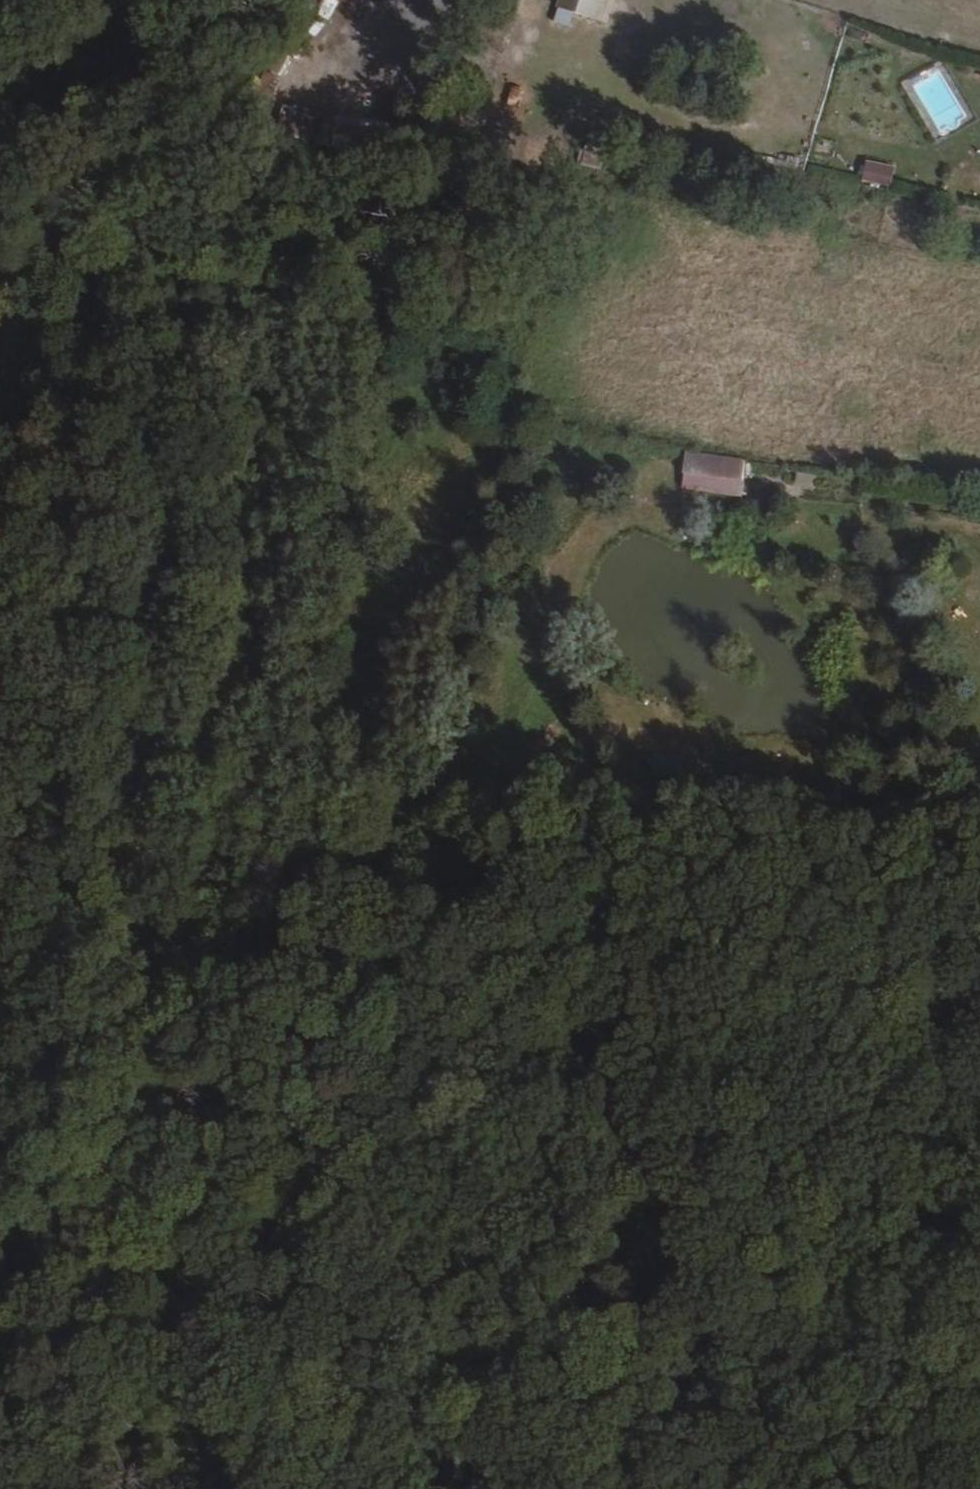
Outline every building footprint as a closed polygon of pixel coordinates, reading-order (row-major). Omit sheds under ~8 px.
[(557,7),(559,8),(575,13),(600,21),(607,0),(559,0),(557,7)] [(575,13),(559,8),(554,22),(570,27),(575,13)] [(385,156),(392,122),(293,103),(286,136),(385,156)] [(895,168),(867,161),(862,182),(890,188),(895,168)] [(746,461),(687,453),(683,473),(686,473),(743,481),(743,480),(746,461)] [(743,481),(686,473),(683,489),(743,498),(745,481),(743,480),(743,481)]
